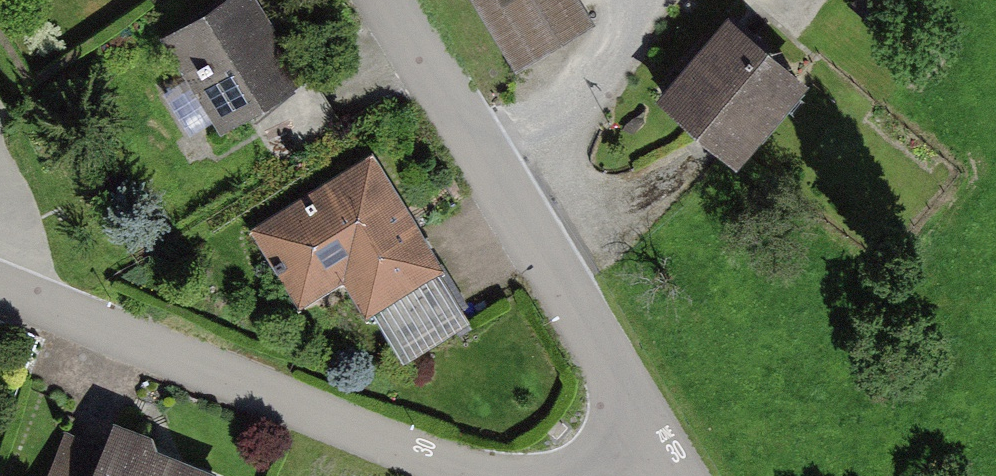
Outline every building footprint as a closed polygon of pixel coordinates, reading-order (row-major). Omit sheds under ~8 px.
[(262,0),(212,0),(160,32),(220,130),(309,76),(262,0)] [(518,67),(593,23),(579,0),(479,0),(518,67)] [(799,81),(734,23),(673,93),(738,150),(799,81)] [(446,263),(373,147),(250,225),(300,304),(343,277),(366,313),(446,263)] [(63,431),(46,475),(227,475),(229,470),(158,442),(152,426),(112,411),(99,444),(63,431)]
